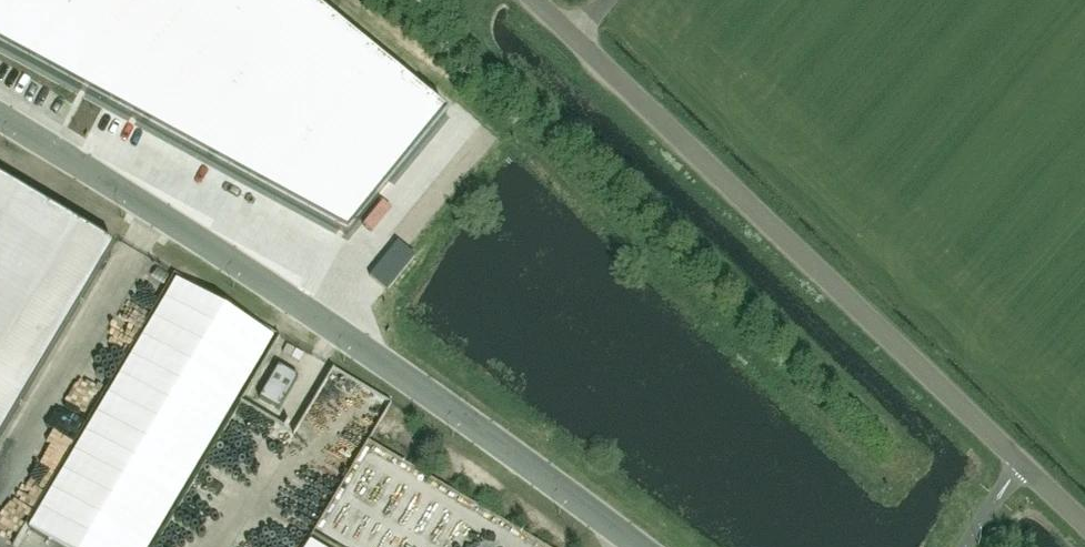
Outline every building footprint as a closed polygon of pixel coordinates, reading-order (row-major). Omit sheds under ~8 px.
[(307,0),(0,0),(0,48),(347,236),(447,115),(307,0)] [(113,246),(0,179),(0,437),(113,246)] [(29,529),(58,546),(152,546),(276,339),(178,280),(29,529)] [(260,399),(280,410),(299,377),(279,366),(260,399)]
